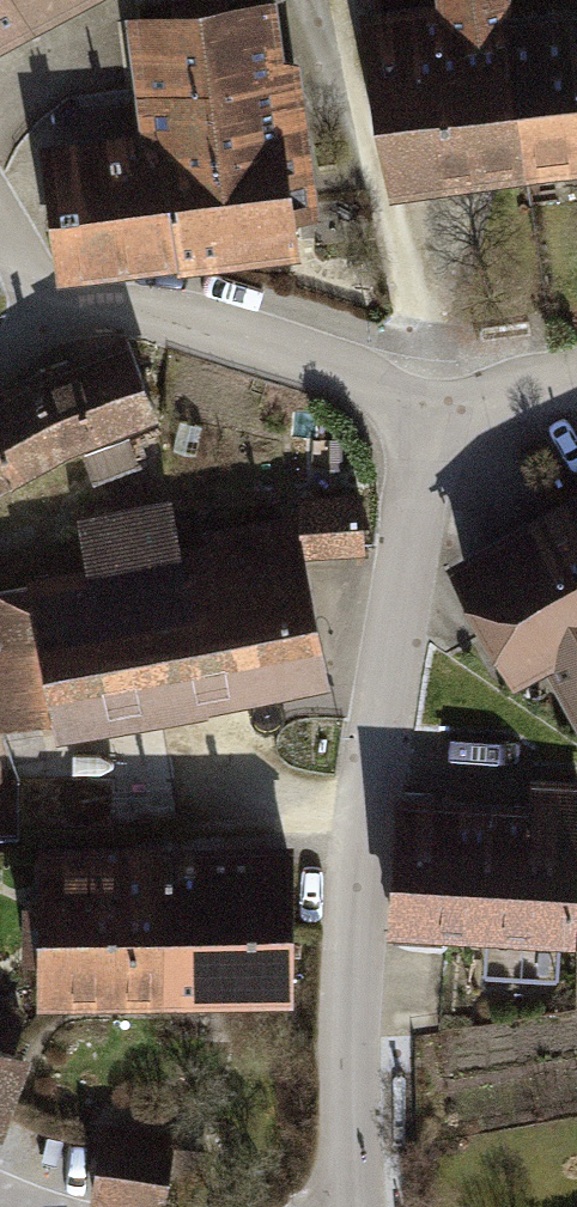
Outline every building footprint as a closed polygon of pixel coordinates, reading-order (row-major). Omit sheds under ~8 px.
[(104,0),(0,0),(0,57),(104,0)] [(301,262),(297,226),(321,222),(300,66),(286,61),(277,0),(271,0),(230,5),(229,0),(171,0),(172,12),(125,18),(140,134),(39,147),(56,288),(178,272),(179,278),(301,262)] [(576,179),(576,11),(512,20),(509,0),(436,0),(437,5),(383,12),(364,15),(359,15),(390,204),(576,179)] [(364,15),(383,12),(381,0),(362,0),(364,15)] [(124,324),(36,356),(0,376),(0,470),(3,468),(5,472),(62,439),(153,402),(124,324)] [(444,560),(511,678),(541,662),(576,726),(576,486),(444,560)] [(362,551),(359,487),(299,490),(302,553),(362,551)] [(22,567),(22,575),(0,580),(0,719),(47,708),(51,729),(319,674),(302,553),(295,506),(203,521),(204,532),(177,537),(168,492),(74,508),(80,556),(22,567)] [(571,937),(572,921),(576,922),(576,854),(575,854),(576,824),(576,776),(531,773),(529,796),(391,787),(382,925),(571,937)] [(33,996),(290,996),(290,834),(32,835),(33,996)] [(152,1206),(160,1206),(161,1199),(202,1206),(212,1146),(171,1139),(173,1129),(99,1117),(86,1196),(152,1206)]
